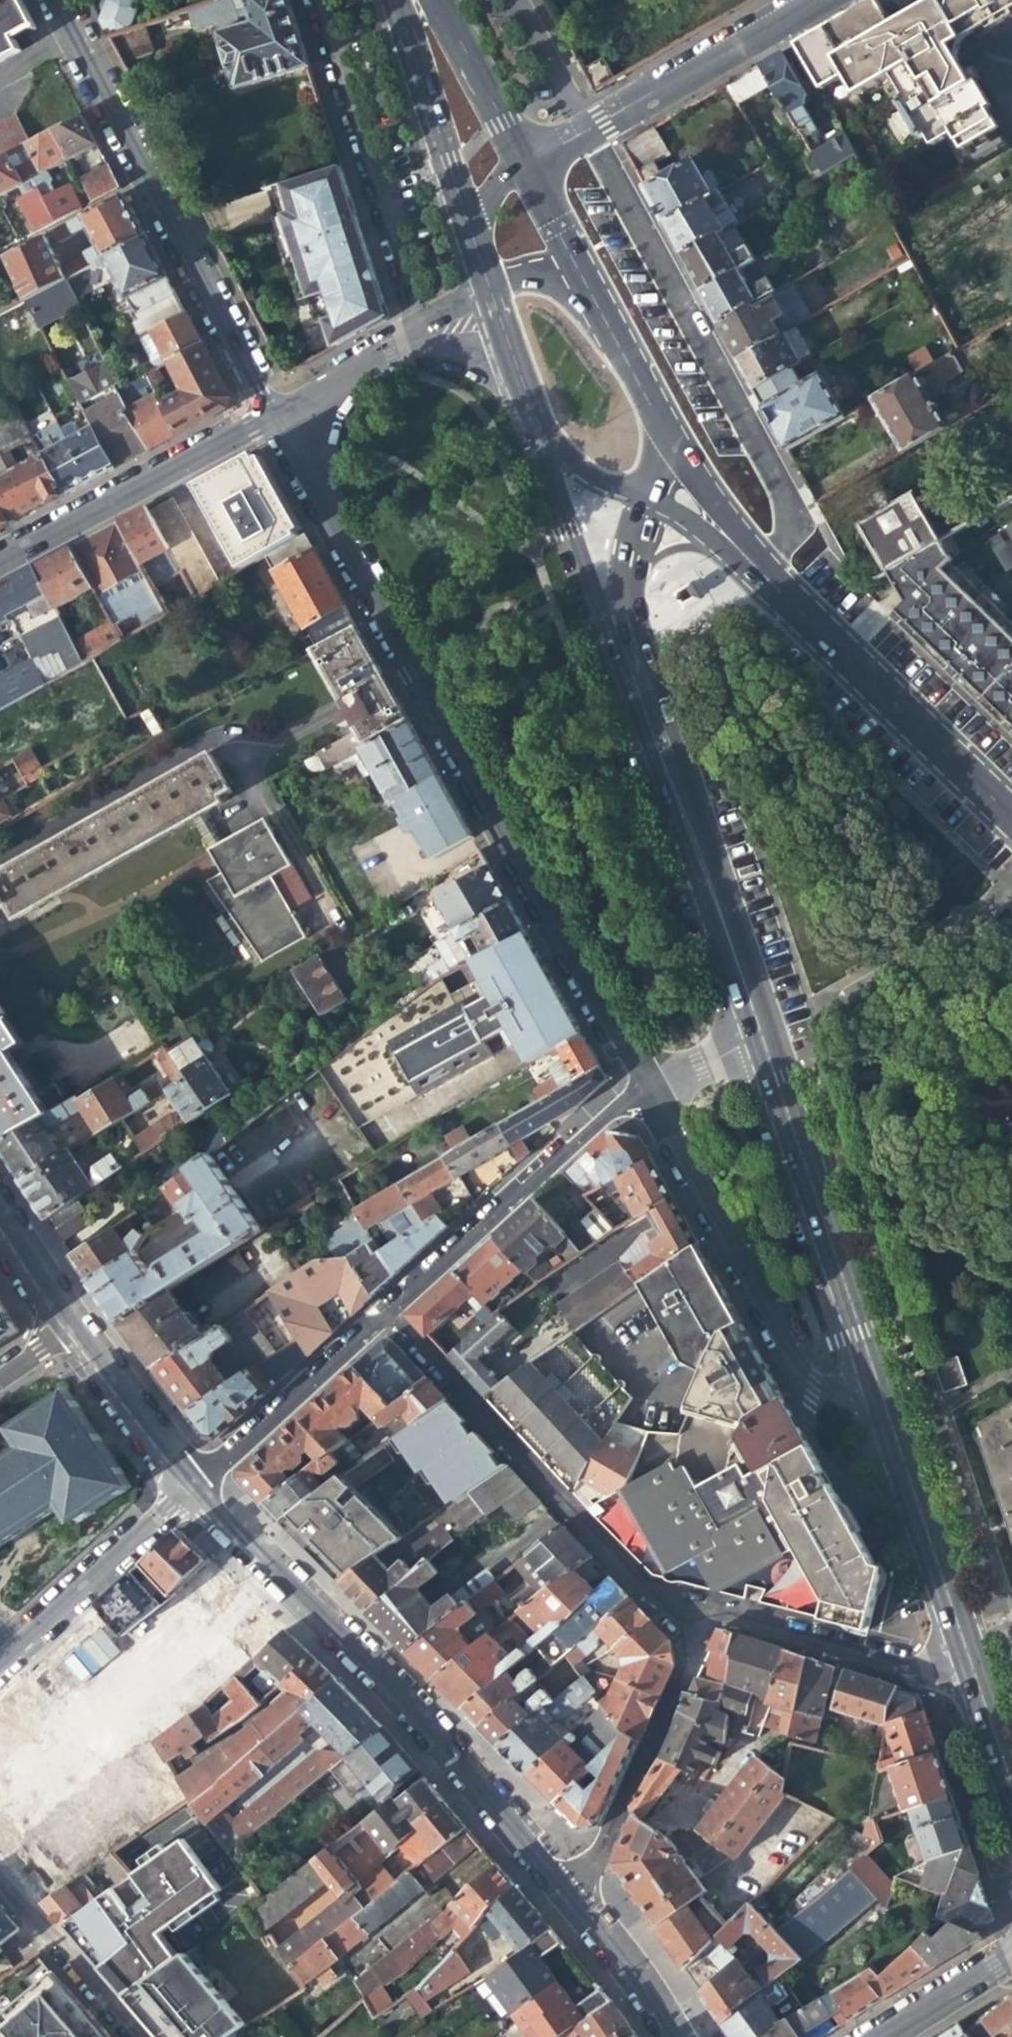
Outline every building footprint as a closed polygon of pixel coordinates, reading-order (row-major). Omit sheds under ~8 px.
[(19,54),(12,40),(34,28),(19,0),(0,0),(0,64),(19,54)] [(108,41),(143,28),(159,22),(134,13),(130,1),(128,0),(87,0),(108,41)] [(285,0),(217,0),(187,11),(194,31),(212,25),(219,28),(249,18),(251,23),(213,35),(231,91),(306,67),(293,26),(285,0)] [(793,41),(791,43),(816,86),(839,74),(852,95),(886,74),(899,94),(891,99),(914,137),(921,133),(926,143),(946,132),(956,148),(996,127),(983,108),(988,103),(972,78),(967,81),(958,66),(950,53),(956,35),(981,21),(985,28),(1011,14),(1008,7),(1011,5),(1011,0),(923,0),(888,19),(875,0),(859,0),(849,9),(817,29),(802,33),(793,41)] [(152,51),(143,28),(108,41),(120,65),(150,54),(152,51)] [(771,57),(757,65),(779,103),(800,138),(813,130),(799,105),(803,103),(804,93),(779,52),(771,57)] [(764,111),(779,103),(757,65),(736,77),(722,85),(734,105),(754,93),(764,111)] [(541,97),(549,108),(560,101),(553,90),(541,97)] [(16,153),(29,147),(16,124),(13,117),(0,124),(0,162),(16,153)] [(89,134),(82,120),(52,135),(67,164),(97,148),(89,134)] [(665,154),(650,127),(619,145),(648,199),(661,224),(718,191),(720,190),(710,173),(703,172),(696,176),(689,162),(658,179),(650,162),(665,154)] [(809,153),(821,173),(853,154),(842,134),(809,153)] [(31,183),(67,164),(52,135),(29,147),(16,153),(31,183)] [(33,235),(53,225),(41,201),(31,183),(16,153),(0,162),(0,200),(18,191),(22,198),(14,203),(32,236),(33,235)] [(331,350),(386,319),(338,167),(279,188),(288,215),(272,220),(297,303),(314,298),(331,350)] [(78,183),(90,205),(119,190),(107,168),(78,183)] [(66,188),(41,201),(53,225),(78,212),(66,188)] [(736,222),(718,191),(661,224),(670,240),(679,255),(732,224),(736,222)] [(266,192),(223,202),(228,223),(271,212),(266,192)] [(59,269),(44,239),(4,260),(22,304),(64,282),(104,261),(144,240),(122,199),(52,235),(57,244),(86,230),(97,250),(59,269)] [(750,258),(732,224),(679,255),(688,273),(695,290),(750,258)] [(132,315),(173,296),(144,240),(104,261),(132,315)] [(899,255),(893,244),(885,248),(891,259),(899,255)] [(755,255),(750,258),(695,290),(705,307),(715,325),(771,293),(774,291),(772,287),(786,278),(778,264),(765,272),(755,255)] [(78,308),(64,282),(22,304),(35,330),(78,308)] [(810,315),(791,282),(774,291),(771,293),(783,314),(791,327),(810,315)] [(783,314),(771,293),(715,325),(725,342),(735,360),(781,334),(773,320),(783,314)] [(0,300),(3,306),(13,301),(10,294),(0,300)] [(161,370),(167,366),(200,349),(183,316),(143,336),(161,370)] [(812,355),(795,326),(781,334),(735,360),(744,375),(752,389),(791,367),(812,355)] [(915,371),(933,360),(924,346),(906,357),(915,371)] [(182,394),(160,406),(176,438),(226,410),(229,403),(200,349),(167,366),(182,394)] [(888,430),(900,451),(942,427),(928,400),(938,393),(943,386),(940,382),(959,371),(949,354),(870,399),(888,430)] [(64,385),(81,415),(114,472),(149,453),(128,415),(131,413),(120,392),(117,387),(105,362),(64,385)] [(800,381),(791,367),(752,389),(760,406),(774,431),(784,449),(841,416),(815,371),(800,381)] [(145,378),(120,392),(131,413),(128,415),(149,453),(176,438),(160,406),(145,378)] [(79,439),(66,445),(89,485),(114,472),(81,415),(77,417),(79,422),(72,426),(79,439)] [(32,442),(31,440),(17,417),(0,426),(0,459),(32,442)] [(31,440),(32,442),(42,459),(65,498),(89,485),(66,445),(56,427),(31,440)] [(194,490),(216,530),(273,497),(260,474),(251,458),(223,474),(194,490)] [(65,498),(42,459),(0,481),(0,534),(65,498)] [(863,535),(884,571),(885,570),(938,540),(922,513),(926,511),(926,507),(921,497),(916,496),(914,497),(912,494),(857,525),(863,535)] [(216,530),(240,573),(241,572),(265,560),(297,542),(273,497),(216,530)] [(170,503),(147,516),(181,575),(195,600),(218,586),(170,503)] [(134,516),(116,526),(154,589),(181,575),(147,516),(144,511),(134,516)] [(994,544),(1006,565),(1011,562),(1011,545),(1011,543),(1011,542),(1011,524),(1000,531),(1004,539),(994,544)] [(90,540),(71,550),(92,589),(111,623),(121,643),(195,600),(181,575),(154,589),(116,526),(90,540)] [(1000,531),(990,536),(994,544),(1004,539),(1000,531)] [(304,630),(343,609),(320,568),(303,538),(297,542),(265,560),(304,630)] [(1007,618),(1001,624),(997,620),(1003,613),(953,563),(947,569),(942,564),(948,558),(950,556),(941,538),(938,540),(885,570),(891,580),(906,566),(923,583),(903,601),(888,615),(891,618),(896,623),(902,618),(948,664),(943,669),(947,673),(952,678),(958,672),(1005,719),(1000,724),(1005,729),(1008,733),(1011,730),(1011,623),(1007,618)] [(60,607),(92,589),(71,550),(52,560),(34,570),(61,621),(66,617),(60,607)] [(947,569),(953,563),(948,558),(942,564),(947,569)] [(906,566),(891,580),(903,601),(923,583),(906,566)] [(36,693),(85,666),(75,647),(61,621),(34,570),(10,583),(0,588),(0,628),(9,623),(30,664),(0,681),(0,712),(36,693)] [(886,587),(878,574),(858,586),(869,597),(886,587)] [(1001,624),(1007,618),(1003,613),(997,620),(1001,624)] [(111,623),(75,647),(85,666),(87,665),(93,660),(121,643),(111,623)] [(354,724),(358,731),(367,747),(407,724),(398,707),(378,671),(365,650),(355,631),(315,653),(324,670),(349,714),(337,721),(343,730),(354,724)] [(392,804),(438,779),(425,756),(414,736),(407,724),(367,747),(358,731),(346,738),(302,762),(305,768),(309,771),(314,772),(322,772),(358,753),(389,806),(392,804)] [(24,781),(41,772),(30,751),(12,761),(24,781)] [(0,876),(0,911),(9,906),(16,919),(191,821),(199,816),(220,805),(217,799),(230,792),(211,757),(0,876)] [(433,860),(471,839),(455,811),(438,779),(392,804),(411,837),(418,833),(433,860)] [(191,821),(209,853),(217,848),(199,816),(191,821)] [(208,884),(263,963),(305,939),(290,912),(309,900),(264,822),(217,848),(209,853),(222,875),(208,884)] [(434,900),(454,934),(508,905),(495,881),(488,869),(434,900)] [(255,968),(263,963),(208,884),(200,888),(255,968)] [(513,914),(508,905),(454,934),(437,943),(434,945),(443,961),(428,970),(434,981),(436,980),(470,962),(460,946),(472,938),(483,955),(524,933),(513,914)] [(343,1002),(315,956),(291,972),(322,1017),(343,1002)] [(445,995),(436,980),(434,981),(345,1051),(316,1073),(355,1131),(490,1056),(483,1044),(508,1030),(529,1066),(544,1058),(557,1050),(581,1037),(576,1027),(549,980),(538,959),(485,988),(478,977),(445,995)] [(64,1104),(52,1085),(34,1095),(8,1053),(23,1044),(0,1008),(0,1140),(64,1104)] [(143,1134),(153,1149),(208,1111),(221,1129),(230,1141),(238,1134),(217,1105),(232,1095),(192,1037),(167,1053),(185,1078),(172,1086),(165,1090),(184,1117),(179,1120),(176,1117),(168,1116),(143,1134)] [(562,1060),(549,1067),(554,1077),(543,1083),(550,1095),(598,1067),(588,1049),(581,1037),(557,1050),(562,1060)] [(150,1056),(172,1086),(185,1078),(167,1053),(163,1048),(150,1056)] [(544,1058),(549,1067),(562,1060),(557,1050),(544,1058)] [(548,1124),(576,1108),(606,1081),(598,1067),(550,1095),(498,1126),(510,1146),(519,1161),(529,1152),(522,1140),(548,1124)] [(64,1104),(0,1140),(0,1153),(5,1161),(18,1182),(61,1155),(53,1142),(57,1139),(54,1135),(50,1137),(46,1131),(79,1110),(94,1135),(161,1093),(154,1083),(130,1097),(128,1105),(127,1106),(111,1081),(77,1100),(76,1097),(64,1104)] [(489,1158),(510,1146),(498,1126),(470,1142),(452,1152),(445,1156),(458,1177),(479,1164),(489,1158)] [(443,1137),(452,1152),(470,1142),(461,1127),(443,1137)] [(162,1179),(167,1186),(191,1170),(209,1157),(230,1141),(221,1129),(159,1174),(162,1179)] [(596,1174),(604,1186),(649,1160),(637,1137),(628,1136),(607,1133),(587,1152),(595,1163),(596,1174)] [(143,1156),(153,1149),(143,1134),(132,1141),(143,1156)] [(65,1152),(61,1155),(18,1182),(54,1233),(82,1213),(75,1202),(143,1156),(132,1141),(92,1169),(90,1174),(93,1179),(86,1183),(65,1152)] [(587,1152),(574,1164),(598,1190),(604,1186),(596,1174),(595,1163),(587,1152)] [(449,1182),(458,1177),(445,1156),(396,1185),(407,1203),(409,1205),(412,1210),(416,1217),(422,1226),(438,1216),(441,1215),(428,1194),(449,1182)] [(232,1190),(209,1157),(191,1170),(206,1192),(183,1207),(189,1214),(194,1222),(200,1219),(210,1235),(160,1267),(155,1280),(149,1278),(150,1274),(142,1263),(137,1255),(90,1285),(95,1292),(105,1305),(121,1326),(152,1303),(169,1292),(186,1282),(231,1253),(261,1233),(232,1190)] [(636,1219),(646,1212),(671,1198),(649,1160),(604,1186),(610,1196),(619,1191),(636,1219)] [(598,1190),(574,1164),(562,1175),(583,1198),(596,1190),(598,1190)] [(178,1211),(183,1207),(206,1192),(191,1170),(167,1186),(163,1189),(178,1211)] [(447,1226),(438,1216),(422,1226),(416,1217),(412,1210),(409,1205),(407,1203),(396,1185),(354,1209),(365,1228),(373,1240),(380,1253),(395,1274),(423,1249),(447,1226)] [(604,1199),(596,1190),(583,1198),(590,1207),(604,1199)] [(633,1292),(698,1247),(677,1209),(671,1198),(646,1212),(655,1229),(662,1240),(650,1249),(655,1257),(634,1270),(630,1266),(623,1270),(619,1266),(558,1309),(575,1332),(633,1292)] [(563,1234),(533,1202),(493,1239),(536,1285),(539,1283),(547,1278),(535,1264),(537,1256),(547,1247),(556,1248),(568,1263),(579,1255),(562,1236),(563,1234)] [(336,1249),(341,1257),(348,1262),(371,1296),(384,1284),(395,1274),(380,1253),(373,1240),(365,1228),(354,1209),(324,1227),(330,1235),(347,1226),(356,1238),(340,1248),(339,1246),(336,1249)] [(598,1243),(612,1232),(594,1212),(587,1218),(580,1223),(598,1243)] [(113,1229),(70,1256),(78,1269),(90,1285),(137,1255),(134,1251),(144,1238),(138,1232),(124,1245),(113,1229)] [(634,1244),(619,1266),(623,1270),(630,1266),(634,1270),(655,1257),(650,1249),(662,1240),(655,1229),(634,1244)] [(528,1291),(536,1285),(493,1239),(455,1274),(494,1315),(495,1315),(499,1312),(490,1303),(516,1279),(528,1291)] [(741,1324),(698,1247),(633,1292),(684,1366),(704,1371),(719,1337),(741,1324)] [(243,1271),(231,1253),(186,1282),(202,1304),(225,1288),(224,1286),(243,1271)] [(307,1355),(354,1312),(371,1296),(348,1262),(341,1257),(316,1261),(297,1272),(267,1292),(307,1355)] [(481,1310),(484,1324),(494,1315),(455,1274),(408,1317),(427,1338),(470,1298),(481,1310)] [(201,1341),(169,1292),(152,1303),(121,1326),(126,1333),(144,1357),(154,1369),(184,1349),(187,1351),(201,1341)] [(250,1304),(201,1341),(187,1351),(184,1349),(154,1369),(181,1406),(188,1415),(256,1367),(282,1348),(250,1304)] [(16,1333),(0,1307),(0,1344),(16,1333)] [(484,1324),(445,1358),(457,1371),(469,1383),(487,1366),(482,1360),(510,1333),(494,1315),(484,1324)] [(689,1405),(759,1357),(749,1340),(741,1324),(719,1337),(704,1371),(702,1377),(689,1405)] [(568,1337),(483,1399),(487,1403),(490,1399),(505,1416),(502,1420),(525,1445),(528,1441),(544,1458),(540,1461),(547,1469),(550,1465),(566,1482),(562,1485),(570,1494),(573,1489),(580,1477),(605,1435),(613,1421),(627,1401),(619,1392),(620,1389),(619,1387),(618,1386),(616,1385),(614,1386),(593,1364),(594,1362),(594,1360),(594,1359),(592,1358),(589,1358),(588,1359),(568,1337)] [(354,1367),(393,1409),(407,1399),(423,1377),(390,1342),(382,1341),(367,1355),(354,1367)] [(686,1413),(745,1432),(758,1411),(781,1398),(768,1374),(764,1376),(762,1376),(758,1379),(753,1370),(758,1368),(758,1366),(762,1364),(759,1357),(689,1405),(686,1413)] [(933,1368),(942,1396),(967,1388),(958,1360),(933,1368)] [(765,1368),(762,1364),(758,1366),(758,1368),(753,1370),(758,1379),(762,1376),(764,1376),(768,1374),(765,1368)] [(469,1383),(481,1396),(502,1382),(487,1366),(469,1383)] [(273,1386),(256,1367),(188,1415),(205,1436),(208,1438),(213,1439),(217,1437),(273,1386)] [(361,1410),(374,1423),(376,1421),(393,1409),(354,1367),(331,1387),(301,1415),(335,1450),(339,1447),(346,1442),(337,1431),(340,1428),(345,1428),(356,1419),(355,1414),(361,1410)] [(388,1424),(398,1434),(445,1402),(423,1377),(407,1399),(393,1409),(376,1421),(382,1428),(388,1424)] [(776,1464),(808,1446),(790,1413),(781,1398),(758,1411),(745,1432),(740,1439),(758,1473),(769,1495),(776,1464)] [(12,1432),(24,1450),(0,1466),(0,1540),(34,1518),(59,1502),(70,1519),(119,1485),(88,1439),(61,1399),(12,1432)] [(490,1399),(487,1403),(502,1420),(505,1416),(490,1399)] [(472,1431),(445,1402),(398,1434),(420,1466),(472,1431)] [(986,1428),(990,1440),(986,1443),(1010,1516),(1005,1518),(1007,1523),(1010,1533),(1011,1533),(1011,1411),(986,1428)] [(313,1451),(322,1461),(331,1454),(335,1450),(301,1415),(274,1440),(238,1472),(238,1479),(250,1491),(265,1507),(298,1481),(290,1472),(293,1469),(300,1469),(308,1462),(308,1456),(313,1451)] [(346,1455),(382,1428),(376,1421),(374,1423),(346,1442),(339,1447),(346,1455)] [(580,1477),(573,1489),(583,1501),(579,1503),(584,1509),(610,1495),(629,1485),(636,1465),(649,1434),(613,1421),(605,1435),(580,1477)] [(429,1461),(457,1501),(505,1467),(472,1431),(429,1461)] [(540,1461),(544,1458),(528,1441),(525,1445),(540,1461)] [(879,1576),(808,1446),(776,1464),(769,1495),(831,1593),(825,1620),(867,1631),(879,1576)] [(347,1456),(346,1455),(339,1447),(335,1450),(331,1454),(339,1463),(347,1456)] [(339,1463),(331,1454),(322,1461),(298,1481),(265,1507),(280,1522),(323,1486),(314,1477),(319,1472),(328,1472),(339,1463)] [(831,1593),(769,1495),(758,1473),(749,1474),(741,1458),(692,1485),(723,1540),(657,1578),(671,1583),(825,1620),(831,1593)] [(610,1495),(584,1509),(609,1535),(647,1574),(657,1578),(723,1540),(692,1485),(681,1463),(677,1462),(672,1465),(671,1463),(629,1485),(610,1495)] [(550,1465),(547,1469),(562,1485),(566,1482),(550,1465)] [(317,1560),(340,1584),(414,1533),(366,1486),(357,1477),(345,1466),(280,1522),(287,1530),(317,1560)] [(505,1467),(467,1495),(485,1515),(499,1505),(524,1488),(512,1475),(505,1467)] [(532,1497),(524,1488),(499,1505),(513,1520),(539,1504),(532,1497)] [(570,1494),(579,1503),(583,1501),(573,1489),(570,1494)] [(475,1523),(485,1515),(467,1495),(457,1501),(475,1523)] [(392,1573),(378,1558),(340,1584),(369,1614),(407,1579),(428,1561),(447,1545),(464,1532),(455,1521),(445,1529),(442,1527),(400,1558),(404,1563),(392,1573)] [(538,1587),(544,1595),(574,1571),(590,1559),(574,1542),(559,1526),(517,1560),(521,1565),(529,1559),(547,1580),(538,1587)] [(167,1599),(207,1561),(187,1543),(175,1532),(140,1565),(167,1599)] [(436,1573),(428,1561),(407,1579),(369,1614),(406,1652),(441,1623),(480,1591),(491,1581),(484,1571),(433,1612),(416,1590),(436,1573)] [(167,1599),(140,1565),(130,1574),(96,1607),(103,1615),(101,1615),(120,1640),(167,1599)] [(206,1571),(182,1596),(250,1659),(271,1634),(233,1597),(206,1571)] [(583,1581),(574,1571),(544,1595),(520,1614),(541,1634),(531,1643),(539,1651),(564,1628),(595,1594),(583,1581)] [(564,1628),(583,1646),(598,1633),(612,1620),(629,1601),(617,1588),(608,1578),(595,1594),(564,1628)] [(501,1592),(491,1581),(480,1591),(489,1602),(501,1592)] [(491,1604),(489,1602),(480,1591),(441,1623),(406,1652),(435,1681),(475,1650),(463,1637),(463,1627),(491,1604)] [(604,1637),(615,1648),(649,1622),(634,1606),(629,1601),(612,1620),(598,1633),(583,1646),(580,1648),(567,1659),(580,1675),(586,1670),(581,1664),(581,1662),(588,1656),(589,1657),(599,1649),(600,1641),(603,1638),(604,1637)] [(516,1627),(511,1621),(507,1624),(501,1629),(506,1634),(516,1627)] [(625,1665),(619,1679),(656,1701),(664,1684),(673,1666),(669,1643),(649,1622),(615,1648),(625,1659),(627,1659),(629,1664),(625,1665)] [(80,1680),(119,1654),(102,1629),(63,1656),(80,1680)] [(283,1632),(248,1665),(220,1690),(231,1702),(212,1719),(202,1707),(189,1718),(208,1743),(245,1718),(280,1687),(311,1658),(293,1641),(283,1632)] [(716,1658),(736,1665),(745,1641),(730,1636),(723,1645),(715,1657),(716,1658)] [(489,1638),(475,1650),(435,1681),(449,1697),(466,1714),(509,1676),(530,1659),(523,1651),(516,1657),(512,1660),(489,1638)] [(769,1648),(745,1641),(736,1665),(728,1688),(754,1695),(753,1698),(760,1700),(766,1702),(785,1653),(769,1648)] [(521,1688),(509,1676),(466,1714),(472,1720),(481,1729),(493,1717),(516,1699),(567,1659),(580,1648),(575,1643),(571,1646),(568,1643),(524,1680),(521,1688)] [(539,1651),(531,1643),(523,1651),(530,1659),(539,1651)] [(138,1725),(153,1744),(189,1718),(202,1707),(211,1698),(220,1690),(248,1665),(232,1645),(138,1725)] [(793,1656),(785,1653),(766,1702),(768,1703),(762,1727),(793,1735),(797,1712),(807,1660),(793,1656)] [(225,1746),(176,1780),(185,1798),(189,1805),(213,1786),(222,1776),(335,1682),(321,1669),(311,1658),(280,1687),(287,1696),(264,1716),(225,1746)] [(736,1665),(716,1658),(712,1671),(707,1685),(726,1694),(736,1665)] [(797,1712),(823,1719),(834,1669),(820,1664),(807,1660),(797,1712)] [(591,1675),(586,1670),(580,1675),(582,1679),(583,1681),(591,1675)] [(886,1727),(887,1725),(897,1688),(872,1681),(846,1672),(832,1708),(886,1727)] [(593,1694),(583,1681),(582,1679),(570,1689),(556,1700),(544,1706),(500,1749),(513,1763),(527,1777),(564,1742),(544,1721),(550,1715),(559,1721),(593,1694)] [(601,1705),(602,1706),(629,1735),(637,1743),(650,1714),(656,1701),(619,1679),(611,1695),(601,1705)] [(526,1709),(516,1699),(493,1717),(481,1729),(487,1736),(500,1749),(544,1706),(556,1700),(570,1689),(564,1681),(548,1693),(543,1688),(528,1699),(529,1705),(526,1709)] [(695,1686),(689,1695),(720,1710),(721,1707),(726,1694),(707,1685),(698,1681),(695,1686)] [(331,1741),(346,1756),(381,1728),(368,1715),(347,1695),(335,1682),(222,1776),(213,1786),(189,1805),(193,1811),(208,1831),(225,1854),(329,1770),(342,1759),(327,1751),(255,1808),(261,1814),(247,1827),(232,1811),(216,1824),(210,1819),(301,1741),(297,1736),(312,1723),(331,1741)] [(748,1716),(753,1698),(754,1695),(728,1688),(726,1694),(721,1707),(741,1714),(748,1716)] [(904,1691),(897,1688),(887,1725),(897,1719),(895,1710),(900,1708),(904,1691)] [(680,1711),(675,1726),(711,1738),(723,1743),(724,1733),(726,1717),(719,1714),(720,1710),(689,1695),(686,1694),(680,1711)] [(878,1774),(891,1770),(937,1754),(929,1729),(922,1710),(919,1701),(900,1708),(895,1710),(897,1719),(887,1725),(898,1758),(879,1764),(878,1774)] [(579,1728),(605,1756),(629,1735),(602,1706),(579,1728)] [(821,1728),(823,1719),(797,1712),(793,1735),(817,1742),(821,1728)] [(204,1745),(208,1743),(189,1718),(153,1744),(155,1746),(173,1775),(177,1771),(178,1763),(173,1757),(197,1739),(201,1745),(204,1745)] [(708,1746),(711,1738),(675,1726),(672,1733),(665,1750),(661,1758),(656,1763),(688,1773),(695,1775),(700,1766),(702,1760),(715,1765),(720,1751),(708,1746)] [(385,1803),(383,1804),(387,1809),(424,1780),(402,1753),(383,1730),(381,1728),(346,1756),(342,1759),(329,1770),(353,1798),(369,1784),(385,1803)] [(572,1735),(564,1742),(527,1777),(541,1791),(555,1806),(580,1781),(591,1770),(569,1747),(576,1739),(572,1735)] [(590,1791),(580,1781),(555,1806),(566,1817),(579,1831),(598,1828),(612,1798),(637,1743),(629,1735),(605,1756),(592,1768),(602,1778),(590,1791)] [(825,1735),(822,1751),(838,1755),(840,1740),(825,1735)] [(791,1743),(784,1778),(782,1792),(799,1802),(810,1748),(791,1743)] [(131,1777),(116,1790),(131,1808),(147,1827),(157,1819),(185,1798),(176,1780),(173,1775),(155,1746),(126,1769),(131,1777)] [(905,1813),(910,1811),(951,1797),(943,1773),(937,1754),(891,1770),(905,1813)] [(757,1756),(700,1826),(714,1838),(731,1854),(737,1860),(766,1816),(782,1792),(784,1778),(757,1756)] [(685,1779),(688,1773),(656,1763),(651,1772),(631,1804),(630,1812),(633,1816),(641,1821),(661,1796),(674,1776),(685,1779)] [(389,1853),(398,1844),(409,1836),(406,1832),(442,1802),(431,1789),(424,1780),(387,1809),(383,1804),(378,1808),(362,1821),(389,1853)] [(951,1797),(910,1811),(927,1862),(961,1850),(967,1843),(958,1819),(951,1797)] [(166,1830),(193,1811),(189,1805),(185,1798),(157,1819),(166,1830)] [(398,1844),(415,1865),(463,1827),(452,1815),(442,1802),(406,1832),(409,1836),(398,1844)] [(0,1816),(0,1860),(19,1845),(59,1893),(63,1890),(0,1816)] [(649,1919),(655,1929),(700,1896),(707,1891),(703,1886),(699,1881),(731,1854),(714,1838),(686,1863),(669,1839),(650,1827),(641,1821),(633,1816),(625,1835),(623,1839),(611,1865),(615,1871),(622,1880),(638,1904),(649,1919)] [(327,1849),(332,1855),(360,1831),(356,1826),(327,1849)] [(700,1826),(669,1839),(686,1863),(714,1838),(700,1826)] [(471,1837),(463,1827),(415,1865),(407,1871),(421,1888),(476,1843),(471,1837)] [(208,1831),(63,1934),(82,1954),(101,1974),(111,1985),(249,1886),(225,1854),(208,1831)] [(135,1836),(111,1854),(130,1877),(137,1872),(139,1842),(135,1836)] [(786,1908),(793,1916),(853,1865),(868,1852),(880,1842),(863,1836),(786,1908)] [(945,1896),(938,1917),(947,1922),(965,1930),(983,1937),(988,1934),(992,1920),(982,1889),(967,1843),(961,1850),(927,1862),(895,1880),(945,1896)] [(59,1893),(19,1845),(0,1860),(0,1861),(39,1907),(59,1893)] [(893,1886),(868,1852),(853,1865),(876,1895),(885,1907),(893,1886)] [(117,1886),(130,1877),(111,1854),(98,1864),(117,1886)] [(324,1884),(308,1864),(261,1902),(249,1913),(249,1916),(259,1935),(324,1884)] [(799,1958),(876,1895),(853,1865),(793,1916),(774,1932),(799,1958)] [(462,1919),(473,1929),(488,1910),(514,1889),(500,1873),(495,1866),(460,1896),(433,1923),(432,1924),(439,1939),(440,1941),(462,1919)] [(359,1887),(354,1882),(336,1897),(341,1904),(280,1951),(289,1966),(320,1940),(358,1910),(394,1882),(382,1868),(359,1887)] [(422,1890),(421,1888),(407,1871),(394,1882),(358,1910),(375,1929),(422,1890)] [(64,1889),(63,1890),(59,1893),(39,1907),(49,1919),(58,1929),(102,1897),(98,1892),(90,1897),(82,1887),(70,1896),(64,1889)] [(507,1937),(536,1915),(523,1900),(514,1889),(488,1910),(473,1929),(453,1953),(467,1966),(477,1958),(469,1948),(494,1922),(507,1937)] [(726,1923),(700,1896),(655,1929),(652,1930),(664,1948),(681,1971),(683,1967),(714,1937),(726,1923)] [(756,1981),(735,1958),(700,1989),(696,1992),(709,2009),(719,2025),(731,2014),(756,1994),(799,1958),(774,1932),(747,1903),(726,1923),(714,1937),(731,1955),(738,1948),(735,1944),(744,1935),(750,1935),(768,1954),(766,1965),(758,1972),(762,1977),(756,1981)] [(358,1910),(320,1940),(336,1960),(375,1929),(358,1910)] [(18,1935),(0,1914),(0,1951),(18,1935)] [(507,1937),(520,1953),(548,1931),(536,1915),(507,1937)] [(934,1939),(947,1922),(938,1917),(926,1933),(934,1939)] [(440,1941),(430,1918),(351,1983),(362,2002),(380,1989),(404,1974),(440,1941)] [(941,1944),(934,1939),(926,1933),(914,1947),(934,1968),(956,1954),(983,1937),(965,1930),(941,1944)] [(484,1978),(509,2014),(554,1981),(546,1970),(539,1961),(560,1945),(554,1938),(548,1931),(520,1953),(484,1978)] [(700,1989),(735,1958),(731,1955),(714,1937),(683,1967),(700,1989)] [(326,1968),(336,1960),(320,1940),(289,1966),(301,1986),(312,1978),(319,1986),(332,1976),(326,1968)] [(250,2022),(186,1944),(118,1999),(150,2036),(230,2036),(250,2022)] [(872,1967),(863,1973),(882,2000),(908,1984),(934,1968),(914,1947),(880,1977),(872,1967)] [(860,2014),(882,2000),(863,1973),(822,1997),(832,2014),(842,2008),(850,2020),(860,2014)] [(94,2022),(86,2012),(84,2014),(51,1976),(0,2017),(0,2029),(8,2036),(107,2036),(94,2022)] [(576,2025),(582,2022),(610,2004),(600,1992),(598,1989),(573,2008),(554,1981),(509,2014),(525,2036),(561,2036),(576,2025)] [(393,2007),(380,1989),(362,2002),(374,2020),(393,2007)] [(417,1991),(406,1999),(421,2020),(431,2012),(417,1991)] [(756,1994),(731,2014),(719,2025),(728,2036),(762,2036),(779,2023),(756,1994)] [(968,2036),(1011,2036),(1011,1994),(982,2019),(965,2033),(964,2034),(968,2036)] [(832,2014),(822,1997),(779,2023),(762,2036),(805,2036),(810,2034),(832,2014)] [(627,2028),(610,2004),(582,2022),(576,2025),(584,2036),(614,2036),(627,2028)] [(977,2013),(959,2024),(965,2033),(982,2019),(977,2013)] [(959,2024),(938,2036),(960,2036),(964,2034),(965,2033),(959,2024)] [(627,2028),(614,2036),(634,2036),(627,2028)]
